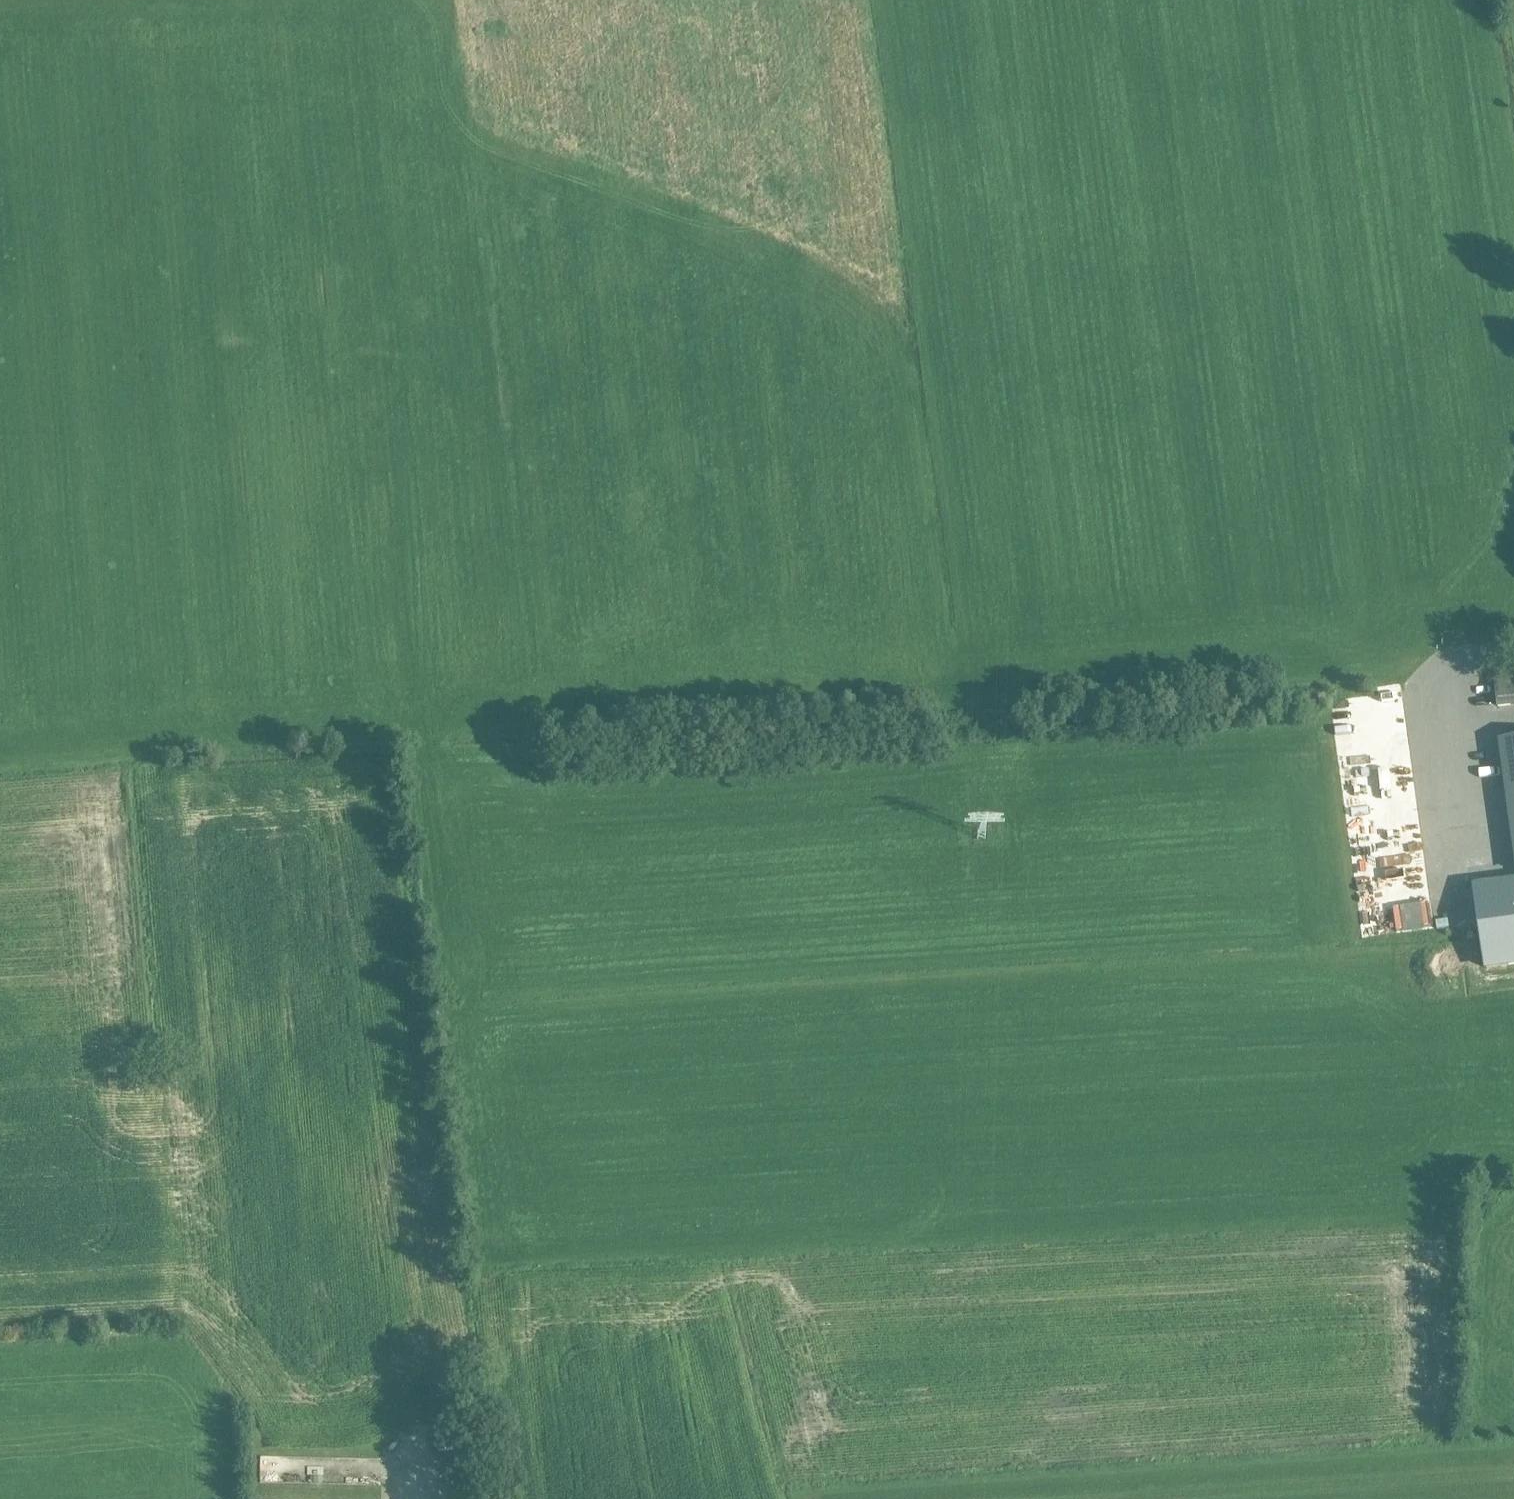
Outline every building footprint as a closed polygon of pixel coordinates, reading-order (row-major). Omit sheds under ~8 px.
[(1493,673),(1497,709),(1513,707),(1513,670),(1493,673)] [(1419,695),(1405,693),(1402,705),(1417,708),(1419,695)] [(1398,732),(1363,736),(1371,805),(1391,803),(1393,817),(1414,815),(1411,793),(1408,767),(1389,769),(1386,742),(1399,741),(1398,732)] [(1501,742),(1513,838),(1513,740),(1501,742)] [(1372,878),(1371,856),(1345,858),(1346,880),(1372,878)]
